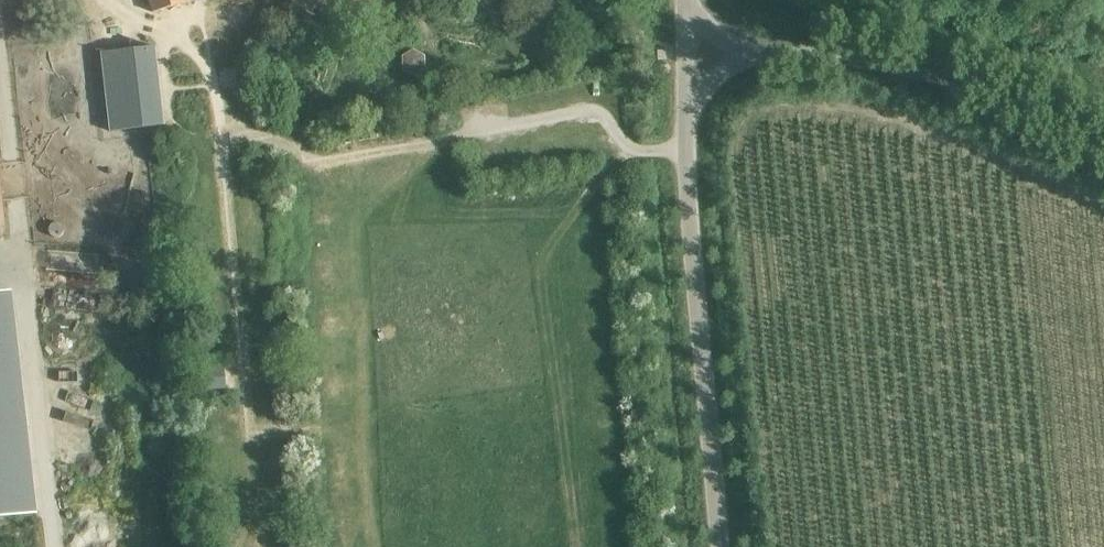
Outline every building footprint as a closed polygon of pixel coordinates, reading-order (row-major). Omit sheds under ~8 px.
[(152,12),(199,0),(149,0),(152,12)] [(153,46),(101,52),(110,131),(162,125),(153,46)] [(0,294),(0,516),(34,513),(9,293),(0,294)] [(196,367),(198,391),(226,389),(224,365),(196,367)]
